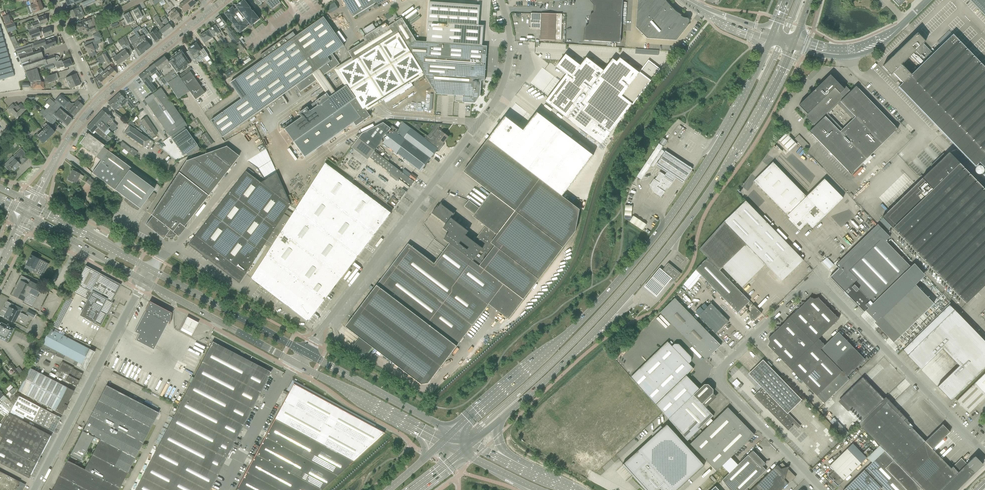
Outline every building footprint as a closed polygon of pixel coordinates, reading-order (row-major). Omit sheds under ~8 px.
[(177,3),(174,0),(169,0),(170,1),(171,1),(174,6),(174,5),(175,7),(176,6),(178,7),(178,6),(179,7),(178,8),(180,8),(184,13),(190,8),(183,0),(181,0),(177,3)] [(190,8),(196,3),(193,0),(183,0),(190,8)] [(250,8),(244,0),(237,6),(237,7),(234,9),(233,7),(225,14),(231,21),(232,21),(234,24),(234,25),(240,32),(248,26),(248,27),(251,25),(252,25),(259,19),(253,11),(253,12),(250,8)] [(259,5),(265,0),(267,3),(272,10),(281,3),(279,0),(254,0),(259,5)] [(353,17),(361,12),(363,16),(370,11),(369,10),(373,7),(375,9),(379,7),(378,5),(387,0),(343,0),(353,17)] [(623,0),(590,0),(590,1),(594,5),(594,9),(622,11),(623,0)] [(636,27),(647,38),(676,40),(688,25),(687,24),(688,23),(689,23),(689,22),(689,21),(689,20),(688,19),(688,18),(687,18),(685,18),(684,18),(682,17),(681,16),(681,15),(677,12),(676,12),(674,10),(666,1),(665,0),(638,0),(636,27)] [(984,16),(984,0),(969,0),(984,16)] [(40,1),(30,5),(33,13),(36,12),(43,10),(43,8),(41,5),(42,4),(41,2),(40,2),(40,1)] [(336,2),(327,7),(331,13),(340,8),(336,2)] [(428,22),(427,42),(482,46),(484,26),(479,25),(480,5),(429,2),(428,22)] [(105,15),(113,11),(111,6),(103,10),(105,15)] [(79,12),(81,11),(80,8),(75,9),(70,11),(71,15),(71,16),(72,18),(80,15),(79,12)] [(138,8),(128,13),(130,18),(135,15),(137,20),(145,15),(143,10),(139,11),(138,8)] [(176,12),(174,9),(168,14),(173,21),(173,20),(176,23),(181,19),(178,16),(179,15),(176,11),(176,12)] [(621,26),(622,11),(594,9),(594,13),(589,16),(589,24),(621,26)] [(365,41),(348,51),(354,61),(399,33),(407,47),(416,41),(402,18),(400,19),(399,17),(398,18),(394,12),(391,14),(390,13),(385,16),(388,22),(379,27),(363,37),(365,41)] [(125,19),(121,21),(124,26),(137,20),(135,15),(130,18),(128,13),(123,16),(125,19)] [(562,14),(536,13),(531,13),(531,28),(541,29),(541,40),(561,41),(562,14)] [(10,19),(8,14),(2,16),(5,26),(12,23),(12,22),(11,18),(10,19)] [(39,22),(30,25),(31,29),(36,28),(40,26),(44,24),(44,23),(48,22),(45,16),(41,17),(37,19),(39,22)] [(95,32),(98,30),(93,16),(80,22),(81,24),(76,26),(79,32),(82,31),(83,34),(90,31),(91,34),(96,32),(95,32)] [(160,23),(161,22),(157,16),(153,18),(155,21),(162,29),(160,31),(164,37),(168,33),(160,23)] [(169,25),(169,24),(165,16),(161,18),(163,21),(161,22),(160,23),(168,33),(173,30),(169,25)] [(240,41),(223,19),(221,16),(214,21),(220,28),(218,30),(224,39),(226,37),(220,29),(224,26),(225,27),(224,27),(229,34),(228,35),(236,44),(240,41)] [(242,99),(211,121),(222,137),(296,85),(300,92),(317,80),(313,73),(319,69),(323,75),(340,64),(332,54),(344,46),(324,17),(296,36),(293,32),(260,55),(260,56),(263,59),(235,79),(230,83),(242,99)] [(14,23),(5,26),(8,33),(16,30),(14,23)] [(366,34),(376,28),(373,24),(363,30),(366,34)] [(620,43),(621,26),(589,24),(585,28),(584,41),(620,43)] [(224,39),(218,30),(215,26),(209,30),(214,37),(216,35),(222,44),(226,41),(224,39)] [(14,76),(0,28),(0,80),(14,76)] [(44,37),(52,34),(50,28),(40,32),(38,28),(28,32),(30,39),(43,34),(44,37)] [(155,42),(161,38),(157,33),(158,32),(156,28),(151,31),(152,32),(149,34),(155,42)] [(213,38),(211,35),(208,31),(200,36),(207,48),(210,46),(208,42),(213,38)] [(100,39),(101,39),(99,32),(93,35),(94,40),(85,42),(86,46),(85,47),(88,54),(89,57),(94,56),(93,51),(94,51),(92,46),(101,43),(100,39)] [(953,34),(933,54),(923,44),(925,42),(922,38),(917,33),(883,66),(891,75),(893,73),(903,83),(899,87),(976,166),(979,163),(984,168),(984,68),(984,67),(984,66),(984,65),(979,59),(977,60),(953,34)] [(15,49),(19,48),(14,36),(10,38),(15,49)] [(129,47),(130,46),(125,36),(123,38),(122,38),(117,41),(124,51),(119,54),(124,61),(130,57),(128,55),(133,51),(129,47)] [(141,37),(138,39),(141,44),(146,51),(151,47),(148,43),(146,40),(144,36),(141,37)] [(351,60),(334,71),(345,89),(347,88),(362,113),(366,111),(367,113),(384,102),(386,104),(413,87),(412,85),(424,77),(398,36),(353,63),(351,60)] [(53,46),(56,45),(54,39),(45,42),(44,40),(40,42),(30,44),(32,48),(35,48),(44,45),(46,50),(48,49),(47,48),(52,47),(53,47),(53,46)] [(138,39),(132,44),(135,50),(139,57),(146,51),(141,44),(138,39)] [(416,41),(407,47),(436,94),(456,95),(456,102),(475,103),(480,96),(481,81),(485,81),(487,46),(482,46),(416,41)] [(203,53),(199,47),(196,43),(188,49),(194,57),(198,54),(199,56),(201,55),(203,58),(208,55),(205,51),(203,53)] [(33,53),(32,48),(30,44),(19,48),(15,49),(25,72),(37,68),(58,61),(57,60),(58,60),(59,59),(59,58),(59,57),(58,57),(58,56),(57,56),(56,56),(54,56),(54,55),(45,58),(44,57),(43,58),(41,50),(33,53)] [(168,62),(169,63),(170,65),(173,69),(174,70),(176,73),(180,71),(180,70),(179,69),(182,66),(185,64),(187,66),(190,63),(181,50),(178,53),(177,53),(174,55),(175,55),(171,58),(172,59),(171,60),(168,62)] [(105,52),(102,54),(104,59),(105,60),(106,62),(105,62),(107,65),(111,62),(107,55),(106,55),(105,52)] [(115,55),(113,53),(110,55),(112,57),(112,58),(117,66),(124,61),(119,54),(116,56),(115,55)] [(566,75),(545,102),(601,145),(650,81),(650,80),(652,77),(653,78),(659,69),(648,60),(638,72),(620,57),(617,61),(613,58),(603,70),(586,57),(580,65),(566,54),(556,67),(566,75)] [(164,56),(154,64),(157,69),(158,70),(163,77),(167,83),(168,85),(177,99),(189,91),(180,78),(178,76),(178,75),(176,73),(174,70),(173,69),(170,65),(169,63),(168,62),(164,56)] [(64,68),(72,65),(69,59),(55,65),(57,69),(63,67),(64,68)] [(154,64),(147,69),(152,76),(154,79),(157,77),(159,78),(161,77),(156,70),(157,69),(154,64)] [(190,67),(178,76),(180,78),(190,71),(190,70),(192,69),(190,67)] [(41,82),(40,78),(37,68),(25,72),(25,73),(30,82),(33,82),(33,89),(43,89),(43,82),(41,82)] [(107,68),(103,71),(110,80),(117,74),(114,70),(111,68),(108,70),(107,68)] [(227,77),(235,71),(233,68),(225,73),(227,77)] [(142,74),(138,76),(142,81),(146,78),(148,79),(150,83),(152,81),(150,78),(152,76),(147,69),(142,74)] [(96,77),(94,79),(99,87),(102,84),(103,86),(110,80),(103,71),(96,77)] [(205,92),(190,71),(180,78),(195,99),(205,92)] [(44,84),(58,80),(56,74),(44,77),(44,84)] [(70,89),(80,84),(76,74),(65,78),(70,89)] [(851,174),(897,129),(856,86),(851,91),(842,83),(840,85),(830,75),(799,105),(809,116),(806,118),(814,126),(809,131),(851,174)] [(163,77),(160,80),(164,85),(165,85),(166,86),(168,85),(167,83),(163,77)] [(146,78),(142,81),(143,83),(152,93),(156,89),(151,84),(150,83),(148,79),(146,78)] [(356,126),(367,118),(370,116),(366,110),(369,108),(365,102),(362,104),(357,97),(355,98),(347,85),(330,97),(327,93),(299,113),(302,117),(285,129),(305,157),(354,122),(356,126)] [(187,125),(169,100),(161,88),(144,100),(170,137),(187,125)] [(866,93),(882,109),(884,107),(869,91),(866,93)] [(125,100),(124,98),(119,93),(114,98),(119,105),(125,100)] [(69,102),(62,95),(60,95),(55,101),(61,106),(70,113),(74,117),(83,106),(80,103),(80,102),(81,101),(81,100),(80,100),(80,99),(79,98),(80,98),(79,98),(74,104),(74,103),(72,104),(71,104),(69,102)] [(46,108),(44,111),(48,114),(55,121),(57,118),(59,120),(66,126),(72,119),(65,113),(66,112),(61,107),(61,106),(55,101),(54,102),(53,101),(49,98),(45,102),(47,103),(49,106),(47,109),(46,108)] [(114,110),(119,105),(114,98),(108,104),(114,110)] [(26,109),(24,107),(20,103),(18,106),(16,104),(14,106),(12,104),(7,109),(16,119),(26,109)] [(42,109),(39,112),(44,118),(51,125),(55,121),(48,114),(44,111),(42,109)] [(97,116),(91,122),(105,135),(110,138),(113,134),(108,130),(109,128),(112,131),(117,126),(112,122),(114,120),(109,115),(108,115),(102,110),(97,116)] [(505,117),(488,139),(562,196),(593,155),(537,112),(523,130),(505,117)] [(155,135),(157,133),(146,117),(140,121),(152,137),(153,136),(154,137),(156,136),(155,135)] [(0,121),(0,135),(9,126),(2,119),(0,121)] [(91,122),(86,128),(92,133),(94,130),(102,138),(107,142),(110,138),(105,135),(91,122)] [(433,135),(429,142),(403,122),(397,130),(392,126),(390,128),(383,123),(356,136),(359,138),(375,150),(374,151),(377,153),(379,150),(377,148),(381,143),(380,142),(381,141),(421,172),(423,169),(425,168),(424,167),(427,163),(429,163),(428,162),(432,157),(433,157),(433,156),(436,152),(439,152),(444,145),(444,144),(443,144),(448,137),(438,129),(433,135)] [(47,124),(46,125),(45,123),(43,125),(44,127),(45,129),(43,131),(47,135),(49,137),(54,132),(47,124)] [(135,125),(132,127),(141,133),(142,132),(135,127),(136,126),(135,125)] [(149,139),(141,133),(132,127),(129,126),(124,134),(144,147),(148,149),(153,142),(149,139)] [(186,129),(172,139),(183,156),(197,145),(186,129)] [(49,137),(47,135),(43,131),(39,134),(38,133),(36,135),(43,143),(49,137)] [(208,146),(213,142),(206,132),(200,136),(208,146)] [(104,146),(92,136),(88,133),(87,134),(86,133),(86,134),(85,134),(84,136),(85,136),(84,137),(85,137),(80,144),(90,151),(89,152),(101,161),(92,173),(114,190),(129,170),(130,168),(103,147),(104,146)] [(789,151),(797,144),(786,133),(779,140),(789,151)] [(575,231),(580,209),(562,196),(488,139),(463,172),(491,193),(479,208),(469,200),(464,206),(474,214),(473,216),(485,226),(497,235),(479,259),(476,263),(504,284),(489,304),(508,319),(575,231)] [(122,142),(119,145),(124,149),(128,152),(131,149),(128,146),(122,142)] [(664,147),(659,144),(659,143),(636,177),(641,180),(651,166),(653,168),(663,152),(661,151),(664,147)] [(208,196),(239,156),(226,146),(186,162),(178,172),(179,172),(208,196)] [(414,181),(377,153),(374,151),(375,150),(368,159),(368,160),(370,157),(375,161),(391,173),(390,175),(397,181),(398,179),(403,182),(405,180),(411,185),(411,186),(414,181)] [(26,159),(22,155),(18,151),(12,157),(15,159),(12,162),(10,160),(3,166),(9,171),(11,169),(14,171),(20,165),(20,164),(26,159)] [(666,153),(656,168),(658,169),(667,175),(665,177),(672,182),(671,183),(673,185),(676,180),(679,183),(683,185),(692,171),(688,168),(668,155),(666,153)] [(984,285),(984,190),(959,163),(952,156),(949,153),(930,171),(922,178),(882,217),(966,304),(984,285)] [(824,179),(806,197),(773,162),(754,181),(796,224),(799,221),(802,223),(805,221),(812,228),(843,198),(824,179)] [(391,213),(387,210),(325,163),(310,186),(374,235),(391,213)] [(129,170),(114,190),(124,197),(123,198),(123,199),(124,198),(125,198),(139,209),(154,189),(129,170)] [(82,180),(84,176),(73,171),(70,176),(69,176),(67,180),(71,182),(71,183),(72,183),(73,182),(75,183),(78,178),(82,180)] [(192,239),(188,244),(190,246),(190,245),(203,255),(202,257),(207,260),(208,259),(237,281),(240,283),(246,274),(245,274),(266,243),(272,247),(273,245),(272,244),(274,241),(280,232),(290,218),(284,214),(291,204),(277,173),(261,183),(246,171),(192,240),(192,239)] [(184,227),(208,196),(179,172),(151,215),(153,216),(146,225),(163,239),(165,236),(168,238),(174,237),(176,235),(178,237),(185,228),(184,227)] [(654,179),(649,185),(653,192),(661,197),(664,192),(667,188),(668,189),(671,183),(672,182),(665,177),(664,177),(665,177),(665,176),(660,172),(656,178),(655,180),(654,179)] [(93,188),(96,183),(89,178),(86,182),(93,188)] [(358,256),(374,235),(310,186),(295,209),(357,257),(358,256)] [(724,222),(699,249),(708,258),(707,258),(719,270),(722,267),(741,287),(765,264),(782,281),(803,260),(746,201),(724,222)] [(451,218),(454,214),(441,203),(437,207),(432,213),(446,224),(443,228),(451,233),(450,235),(447,234),(444,239),(450,243),(434,264),(408,244),(346,326),(348,328),(348,329),(351,331),(365,341),(357,351),(371,360),(378,351),(421,384),(428,383),(489,304),(504,284),(476,263),(479,259),(497,235),(485,226),(474,241),(466,235),(469,231),(451,218)] [(341,278),(357,257),(295,209),(280,232),(341,278)] [(839,268),(830,277),(844,292),(845,293),(849,297),(848,297),(849,298),(850,297),(866,315),(868,313),(876,322),(875,323),(893,342),(934,303),(917,286),(908,277),(911,274),(914,271),(886,241),(890,237),(887,235),(877,225),(835,265),(839,268)] [(324,300),(341,278),(280,232),(274,241),(272,244),(273,245),(272,247),(266,256),(296,279),(324,300)] [(35,257),(32,255),(30,258),(29,257),(29,258),(30,258),(25,267),(32,271),(32,272),(42,277),(49,264),(39,258),(38,259),(35,257)] [(280,300),(296,279),(266,256),(252,279),(280,300)] [(707,258),(695,270),(737,313),(750,301),(719,270),(707,258)] [(822,263),(828,269),(833,264),(827,258),(822,263)] [(681,273),(677,270),(668,263),(662,271),(675,281),(681,273)] [(111,302),(121,285),(86,266),(76,284),(111,302)] [(660,266),(644,285),(657,295),(672,276),(660,266)] [(693,273),(684,285),(690,290),(699,278),(693,273)] [(30,281),(30,280),(21,275),(16,284),(16,285),(14,287),(15,288),(14,288),(10,295),(13,297),(13,296),(17,298),(20,300),(20,299),(24,301),(23,303),(32,308),(38,297),(38,296),(37,297),(36,296),(41,287),(30,281)] [(315,312),(324,300),(296,279),(280,300),(305,319),(305,320),(307,322),(308,321),(309,322),(311,319),(310,318),(315,312)] [(111,302),(76,284),(72,292),(88,300),(80,315),(94,322),(101,325),(107,314),(107,315),(108,315),(105,313),(111,302),(112,303),(112,302),(111,302)] [(67,296),(52,326),(58,329),(73,299),(67,296)] [(824,345),(818,339),(837,321),(835,318),(836,317),(835,316),(835,315),(835,314),(834,314),(828,309),(829,309),(829,308),(828,307),(828,308),(825,305),(825,304),(824,304),(818,299),(819,298),(819,297),(818,297),(817,298),(816,298),(815,299),(813,298),(812,298),(811,298),(811,297),(810,297),(809,298),(810,298),(805,303),(805,302),(804,302),(804,303),(802,303),(802,305),(799,305),(799,308),(799,309),(795,313),(794,313),(793,313),(793,314),(794,314),(791,317),(790,317),(788,318),(788,319),(789,319),(786,322),(786,321),(785,321),(785,322),(784,322),(784,323),(785,323),(780,327),(779,327),(777,327),(777,329),(774,329),(774,332),(774,333),(770,337),(769,337),(768,337),(768,338),(769,339),(769,340),(769,341),(769,343),(769,344),(768,346),(810,389),(810,390),(811,390),(824,404),(849,379),(847,377),(865,359),(838,332),(824,345)] [(706,360),(721,345),(675,298),(660,313),(706,360)] [(15,323),(22,309),(7,301),(4,307),(3,307),(2,310),(0,314),(0,316),(3,317),(15,323)] [(150,302),(134,332),(138,334),(135,340),(153,350),(167,325),(167,323),(170,324),(170,313),(150,302)] [(711,303),(710,304),(708,302),(706,305),(705,303),(701,307),(703,310),(698,315),(716,333),(728,321),(711,303)] [(755,319),(761,313),(753,305),(752,307),(749,316),(750,316),(750,317),(750,318),(751,319),(752,319),(752,320),(753,320),(754,319),(755,319)] [(984,368),(984,342),(949,305),(903,350),(907,355),(921,369),(942,348),(959,366),(937,387),(951,401),(984,368)] [(33,318),(35,314),(28,310),(26,314),(33,318)] [(198,325),(186,319),(179,332),(190,338),(198,325)] [(13,329),(0,322),(0,339),(7,342),(13,329)] [(94,352),(58,333),(50,329),(40,348),(63,359),(65,355),(75,360),(73,364),(85,370),(94,352)] [(472,329),(467,335),(470,338),(475,332),(472,329)] [(217,344),(212,341),(135,489),(210,489),(220,469),(240,431),(264,385),(269,375),(215,347),(217,344)] [(674,344),(672,346),(667,341),(631,377),(668,419),(699,390),(686,376),(693,369),(688,364),(690,362),(691,358),(678,345),(674,344)] [(113,355),(107,367),(145,386),(152,374),(113,355)] [(73,368),(69,365),(62,362),(56,372),(60,373),(61,371),(69,375),(66,381),(76,386),(79,381),(78,381),(81,376),(79,375),(80,372),(73,369),(73,368)] [(801,400),(767,365),(763,362),(750,374),(763,387),(762,388),(754,395),(788,430),(792,426),(791,425),(793,423),(798,428),(800,426),(788,413),(801,400)] [(74,391),(70,389),(30,368),(18,391),(62,414),(74,391)] [(975,383),(984,394),(984,373),(975,383)] [(886,397),(884,399),(863,377),(859,381),(840,399),(861,421),(858,424),(884,451),(893,460),(899,466),(925,442),(904,420),(906,418),(886,397)] [(163,388),(166,390),(169,384),(163,382),(161,385),(162,385),(161,389),(163,390),(163,388)] [(299,386),(293,383),(291,388),(266,434),(251,463),(238,487),(236,489),(321,489),(326,486),(331,481),(352,462),(353,462),(358,457),(384,433),(298,387),(299,386)] [(984,398),(984,394),(975,383),(957,400),(969,413),(984,398)] [(713,389),(708,384),(704,384),(699,390),(668,419),(688,440),(713,416),(702,404),(713,393),(713,389)] [(159,413),(106,385),(83,430),(83,429),(69,455),(81,461),(93,437),(99,440),(84,470),(67,460),(67,461),(67,460),(66,462),(52,489),(119,489),(159,413)] [(0,399),(0,400),(11,410),(13,405),(3,396),(0,399)] [(11,410),(9,414),(22,421),(24,417),(53,432),(56,425),(58,421),(55,419),(57,416),(42,408),(18,396),(13,405),(11,410)] [(754,435),(741,421),(728,407),(690,444),(716,471),(722,466),(729,473),(738,465),(731,457),(754,435)] [(43,450),(51,436),(22,421),(9,414),(0,428),(43,450)] [(667,425),(622,465),(645,489),(677,489),(704,466),(667,425)] [(950,432),(942,425),(925,442),(899,466),(893,460),(885,468),(906,489),(919,489),(921,488),(922,489),(957,489),(982,466),(974,457),(966,464),(961,458),(950,468),(932,449),(950,432)] [(844,437),(848,433),(842,427),(838,431),(844,437)] [(43,450),(0,428),(0,437),(2,438),(0,442),(0,445),(36,464),(43,450)] [(36,464),(0,445),(0,463),(29,478),(36,464)] [(838,486),(861,464),(846,449),(829,466),(834,471),(828,476),(838,486)] [(765,464),(753,450),(738,465),(729,473),(722,480),(729,489),(746,489),(766,470),(762,466),(765,464)] [(893,460),(884,451),(844,489),(879,489),(881,488),(883,489),(906,489),(885,468),(893,460)] [(786,467),(782,463),(779,466),(777,465),(751,489),(781,489),(784,487),(788,483),(788,484),(795,477),(788,469),(789,466),(786,467)] [(25,485),(0,471),(0,489),(23,489),(25,485)]
